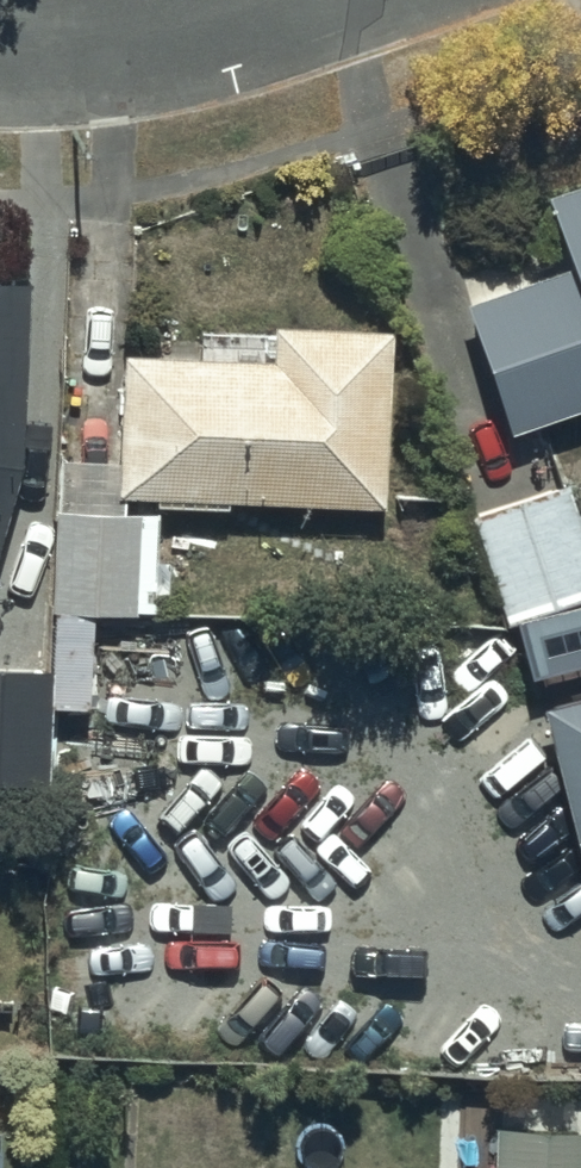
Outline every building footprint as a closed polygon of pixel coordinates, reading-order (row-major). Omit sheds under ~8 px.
[(464,324),(508,455),(580,430),(580,202),(545,214),(570,288),(464,324)] [(30,479),(39,294),(0,292),(0,577),(30,479)] [(281,375),(130,370),(126,519),(394,528),(399,346),(282,342),(281,375)] [(476,536),(510,644),(580,622),(580,545),(569,506),(476,536)] [(148,532),(64,528),(59,629),(143,633),(148,532)] [(0,676),(0,799),(51,803),(59,680),(0,676)] [(557,716),(580,811),(580,710),(557,716)] [(501,1135),(500,1167),(580,1167),(580,1138),(501,1135)]
